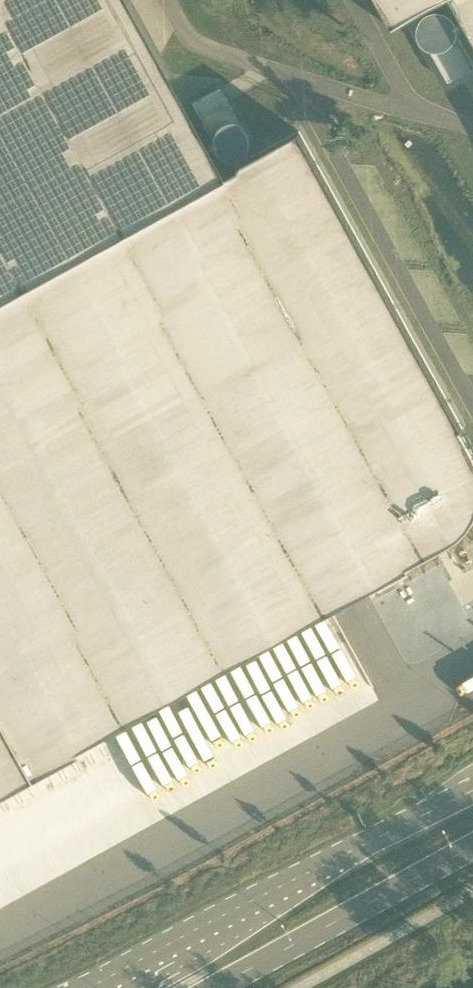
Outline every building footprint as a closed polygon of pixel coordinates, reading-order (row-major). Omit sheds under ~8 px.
[(219,178),(218,175),(122,0),(0,0),(0,298),(219,178)] [(392,29),(445,0),(376,0),(392,29)] [(472,43),(472,0),(449,0),(472,43)] [(417,33),(417,35),(417,38),(418,40),(419,42),(421,44),(422,46),(424,48),(426,49),(428,50),(447,85),(472,71),(472,65),(456,35),(457,33),(457,30),(456,28),(456,26),(455,23),(453,21),(452,19),(450,18),(448,16),(446,15),(444,14),(442,13),(439,12),(437,12),(434,12),(432,13),(430,14),(427,15),(425,16),(423,17),(422,19),(420,21),(419,23),(418,26),(417,28),(417,30),(417,33)] [(219,88),(191,103),(210,138),(210,140),(210,143),(210,145),(211,148),(212,150),(213,152),(215,154),(217,156),(219,157),(221,158),(223,159),(225,160),(228,160),(230,160),(233,160),(235,160),(237,159),(239,158),(242,157),(243,155),(245,153),(246,151),(248,149),(249,147),(249,145),(250,142),(250,140),(249,137),(249,135),(248,133),(247,131),(246,128),(244,127),(242,125),(240,124),(238,122),(219,88)] [(51,764),(333,609),(409,567),(408,565),(448,543),(452,541),(456,538),(460,535),(463,532),(467,529),(469,525),(472,521),(472,520),(472,451),(461,429),(463,428),(323,174),(299,131),(218,175),(219,178),(0,298),(0,673),(51,764)] [(51,764),(0,673),(0,792),(51,764)]
